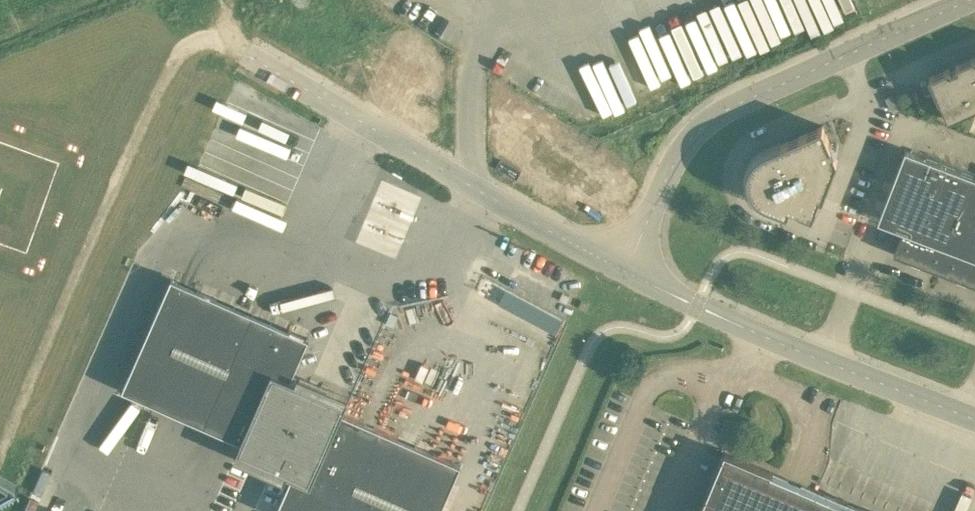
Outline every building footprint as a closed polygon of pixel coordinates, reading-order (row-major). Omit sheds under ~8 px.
[(948,119),(973,108),(974,107),(974,56),(955,65),(957,68),(951,71),(950,67),(929,77),(938,97),(948,119)] [(822,196),(837,158),(822,125),(765,150),(758,155),(753,161),(750,167),(748,175),(748,182),(750,187),(751,190),(753,194),(759,199),(765,203),(787,212),(789,206),(812,215),(820,195),(822,196)] [(894,253),(974,284),(974,176),(905,149),(878,220),(903,230),(894,253)] [(461,464),(346,413),(323,403),(327,393),(291,378),(309,337),(172,277),(123,389),(261,450),(257,459),(292,475),(276,510),(440,510),(461,464)] [(510,327),(529,337),(536,323),(555,333),(563,317),(505,286),(498,300),(519,311),(510,327)] [(779,474),(725,451),(700,510),(867,510),(779,474)]
